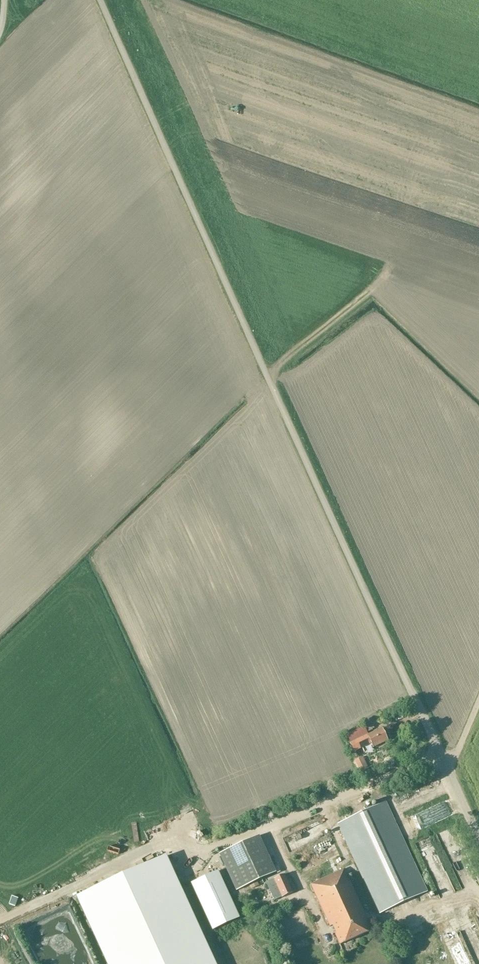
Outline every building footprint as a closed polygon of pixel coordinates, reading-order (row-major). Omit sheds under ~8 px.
[(368,734),(365,726),(347,735),(351,742),(368,734)] [(388,741),(381,728),(349,744),(353,752),(370,744),(373,748),(388,741)] [(369,769),(363,757),(355,761),(361,773),(369,769)] [(437,777),(424,789),(432,797),(444,785),(437,777)] [(426,892),(384,802),(338,824),(379,913),(426,892)] [(449,807),(413,819),(416,827),(452,815),(449,807)] [(196,816),(186,819),(189,832),(199,829),(196,816)] [(316,820),(286,832),(292,847),(322,834),(316,820)] [(275,873),(258,836),(219,854),(237,891),(275,873)] [(451,849),(459,843),(456,839),(448,844),(451,849)] [(309,862),(318,858),(334,850),(329,840),(304,852),(309,862)] [(167,854),(172,848),(169,845),(163,850),(167,854)] [(165,856),(78,896),(109,963),(215,963),(165,856)] [(367,919),(343,869),(310,885),(330,927),(332,926),(335,933),(334,934),(339,945),(371,930),(366,919),(367,919)] [(239,918),(217,871),(191,883),(213,930),(239,918)] [(292,893),(284,874),(273,879),(281,898),(292,893)] [(460,925),(448,929),(451,937),(462,933),(460,925)] [(302,935),(310,930),(308,926),(299,931),(302,935)] [(451,938),(464,963),(476,963),(461,933),(451,938)]
